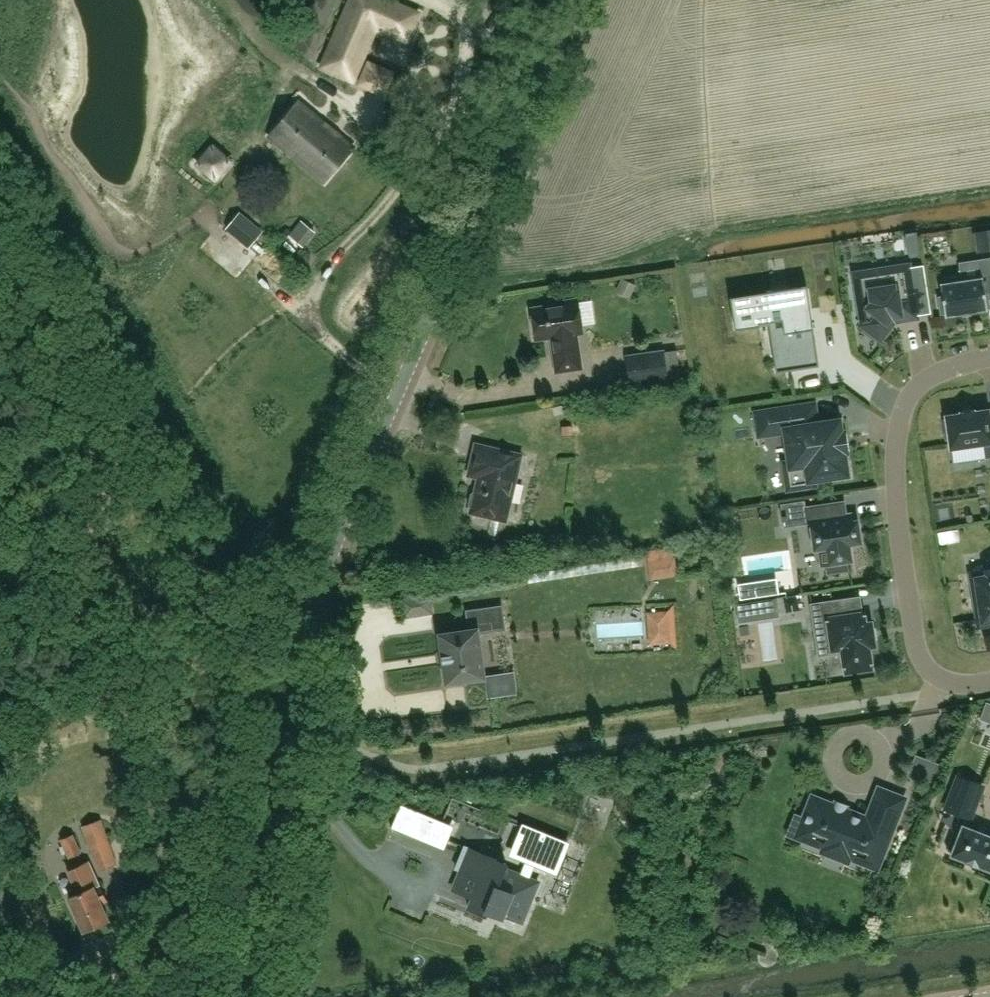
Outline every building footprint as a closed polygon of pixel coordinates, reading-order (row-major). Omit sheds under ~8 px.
[(323,59),(342,74),(352,79),(376,25),(406,39),(418,12),(392,0),(351,0),(348,4),(352,8),(340,23),(344,26),(332,41),(336,44),(323,59)] [(369,62),(360,82),(370,86),(379,66),(369,62)] [(325,182),(354,147),(299,101),(270,136),(325,182)] [(239,212),(227,227),(249,246),(262,230),(239,212)] [(301,248),(315,232),(302,221),(288,236),(301,248)] [(989,293),(989,258),(979,260),(981,278),(976,279),(962,281),(962,277),(945,279),(945,283),(942,284),(942,283),(940,284),(942,296),(938,297),(941,314),(945,313),(945,316),(947,316),(947,315),(961,313),(961,314),(972,312),(986,309),(986,310),(988,310),(985,294),(989,293)] [(893,267),(871,270),(854,273),(862,323),(861,325),(881,340),(892,325),(895,321),(901,320),(918,318),(909,265),(893,267)] [(810,309),(808,290),(807,286),(772,290),(767,291),(767,295),(731,300),(732,303),(731,303),(735,329),(752,326),(758,325),(758,323),(774,321),(782,320),(789,370),(818,365),(812,320),(808,321),(807,315),(806,309),(810,309)] [(583,332),(578,299),(560,302),(560,305),(532,309),(537,339),(552,337),(557,371),(581,367),(576,333),(583,332)] [(597,323),(597,299),(583,299),(583,323),(597,323)] [(852,323),(848,300),(840,301),(844,324),(852,323)] [(663,351),(628,357),(631,383),(667,378),(663,351)] [(815,480),(848,475),(845,452),(846,452),(845,448),(842,448),(841,436),(843,436),(843,432),(842,432),(840,419),(818,423),(815,403),(797,406),(755,412),(759,436),(785,432),(789,461),(790,467),(806,465),(808,481),(815,480)] [(989,409),(974,411),(973,410),(961,411),(962,413),(947,415),(947,418),(943,419),(946,438),(950,437),(951,447),(983,442),(986,457),(989,456),(989,419),(989,409)] [(522,454),(476,444),(469,475),(479,477),(476,491),(472,493),(469,504),(472,508),(471,512),(506,521),(522,454)] [(782,505),(783,512),(805,508),(807,523),(811,522),(815,549),(819,549),(822,565),(826,564),(828,573),(848,570),(847,561),(851,560),(849,544),(861,542),(859,530),(858,521),(853,521),(852,513),(846,514),(844,501),(805,507),(804,502),(802,502),(803,508),(798,509),(797,503),(783,505),(782,505)] [(681,576),(678,550),(651,552),(653,578),(681,576)] [(987,570),(988,576),(973,579),(979,621),(989,620),(989,569),(987,570)] [(755,582),(739,584),(742,600),(758,597),(755,582)] [(750,601),(736,603),(739,623),(753,621),(750,601)] [(842,648),(846,672),(872,668),(869,646),(875,645),(871,623),(865,624),(863,613),(840,616),(837,601),(812,605),(816,633),(830,631),(833,649),(842,648)] [(470,630),(440,634),(447,683),(485,678),(478,632),(504,629),(501,607),(468,612),(470,630)] [(675,641),(673,609),(650,610),(651,642),(675,641)] [(915,764),(912,774),(934,783),(941,764),(919,756),(915,764)] [(953,855),(967,861),(969,862),(969,861),(977,864),(976,865),(978,865),(979,865),(989,870),(989,836),(989,829),(981,826),(979,831),(979,832),(964,826),(980,785),(960,778),(961,774),(960,773),(945,812),(946,812),(948,809),(961,814),(954,832),(953,833),(947,850),(953,852),(952,853),(951,855),(953,855)] [(833,805),(813,797),(804,818),(806,818),(810,820),(803,838),(824,847),(826,848),(829,841),(852,851),(850,856),(848,855),(847,856),(849,857),(877,868),(904,799),(879,789),(868,819),(847,810),(846,810),(845,812),(834,807),(834,805),(833,805)] [(434,845),(443,824),(409,809),(400,831),(434,845)] [(110,844),(106,834),(102,823),(102,820),(85,826),(93,850),(110,844)] [(468,907),(486,914),(487,911),(503,918),(504,915),(522,922),(539,882),(530,878),(536,862),(538,863),(556,870),(566,845),(567,845),(567,844),(524,826),(513,853),(521,856),(527,859),(520,874),(505,868),(507,863),(465,846),(456,868),(480,878),(468,907)] [(82,853),(74,834),(63,839),(71,857),(82,853)] [(108,922),(101,904),(105,902),(102,894),(104,893),(101,887),(100,887),(89,861),(69,870),(79,892),(69,896),(84,932),(108,922)]
